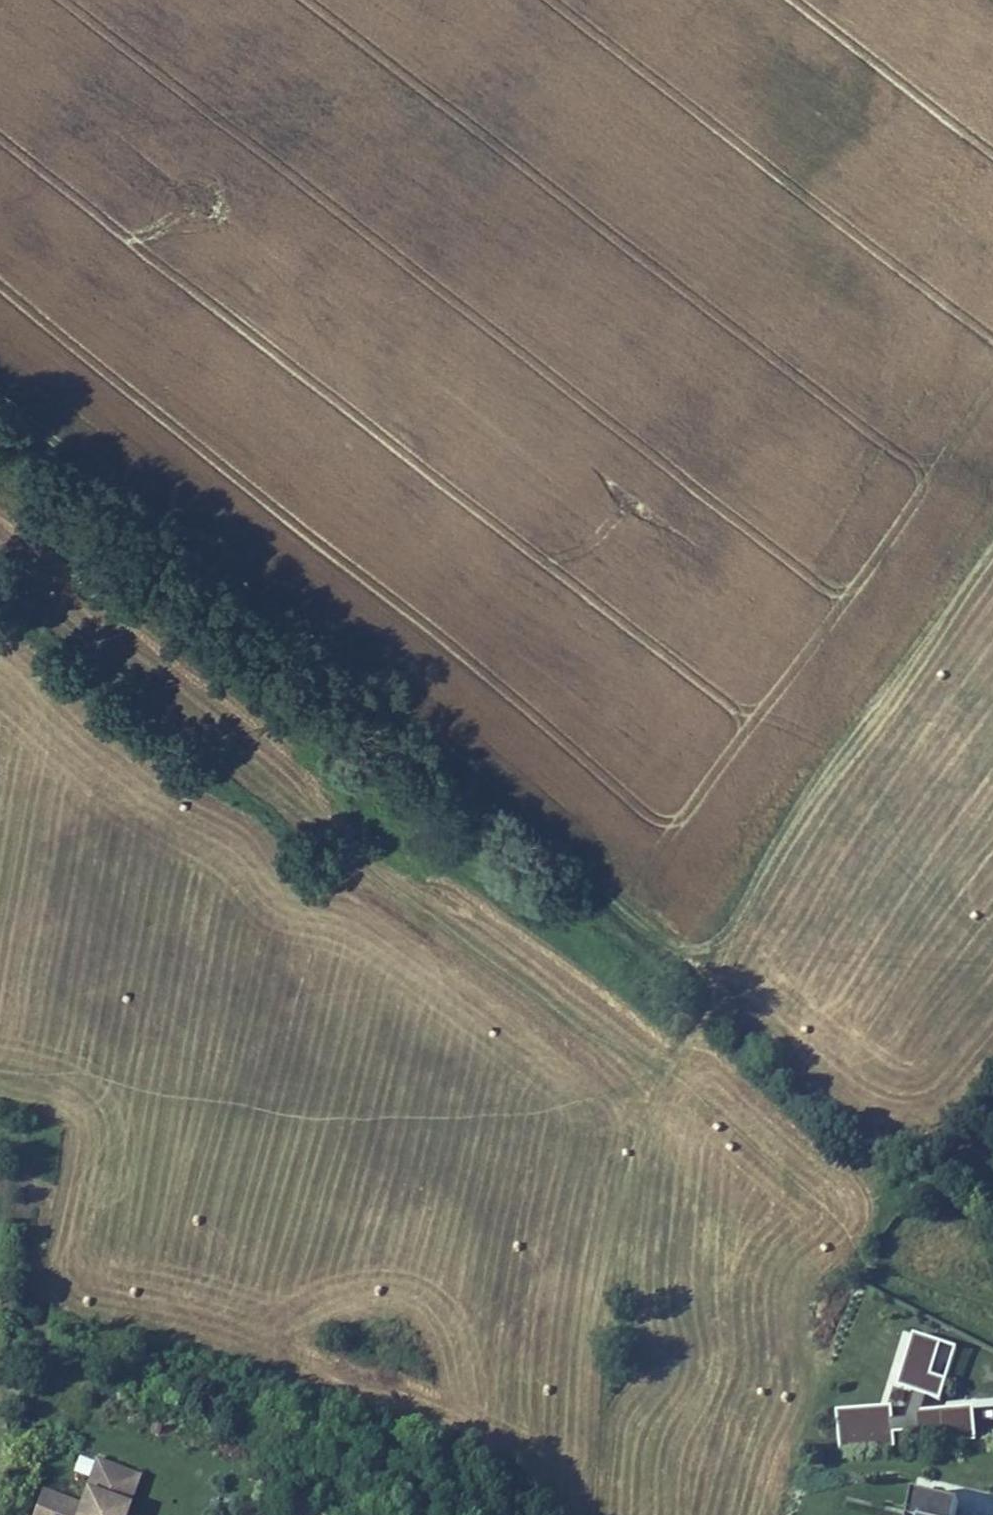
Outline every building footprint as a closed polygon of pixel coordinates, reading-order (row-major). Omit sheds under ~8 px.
[(905,1420),(895,1421),(895,1409),(836,1412),(838,1453),(896,1450),(896,1434),(916,1434),(917,1447),(976,1443),(974,1409),(923,1412),(926,1402),(940,1407),(957,1356),(912,1341),(895,1392),(913,1398),(905,1420)] [(144,1480),(96,1464),(81,1508),(42,1494),(35,1514),(132,1514),(144,1480)] [(958,1506),(913,1496),(909,1514),(956,1514),(958,1506)]
